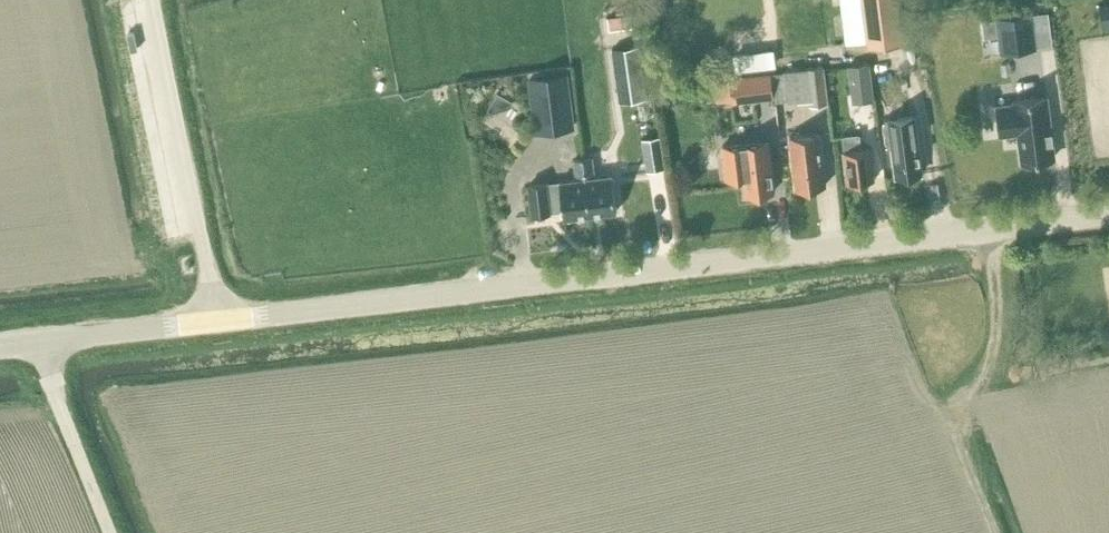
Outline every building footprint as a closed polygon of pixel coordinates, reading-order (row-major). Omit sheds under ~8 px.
[(902,41),(896,0),(842,0),(847,43),(867,41),(868,46),(902,41)] [(1108,27),(1108,2),(1098,4),(1103,28),(1108,27)] [(996,17),(1001,53),(1036,48),(1032,13),(996,17)] [(608,17),(609,29),(632,26),(630,14),(608,17)] [(640,45),(611,49),(618,102),(646,98),(640,45)] [(773,48),(733,53),(735,71),(775,66),(773,48)] [(852,101),(872,99),(868,65),(847,67),(852,101)] [(810,104),(826,102),(822,66),(784,70),(787,100),(810,97),(810,104)] [(567,71),(527,77),(535,132),(575,126),(567,71)] [(732,101),(772,96),(770,74),(729,78),(732,101)] [(490,101),(506,113),(517,97),(501,85),(490,101)] [(1020,161),(1053,157),(1046,98),(995,105),(999,136),(1017,134),(1020,161)] [(897,175),(921,172),(916,138),(915,138),(912,112),(884,115),(887,143),(893,143),(897,175)] [(796,188),(824,185),(818,131),(790,135),(796,188)] [(847,182),(873,178),(869,147),(859,149),(857,133),(842,135),(844,151),(843,150),(847,182)] [(664,167),(659,136),(642,139),(647,170),(664,167)] [(766,140),(722,145),(726,178),(745,176),(747,195),(773,191),(769,158),(766,140)] [(591,157),(583,158),(590,213),(615,211),(613,186),(615,185),(614,177),(612,176),(611,174),(593,176),(591,157)] [(563,216),(590,213),(583,158),(573,159),(575,179),(528,185),(531,213),(549,211),(549,207),(562,206),(563,216)]
